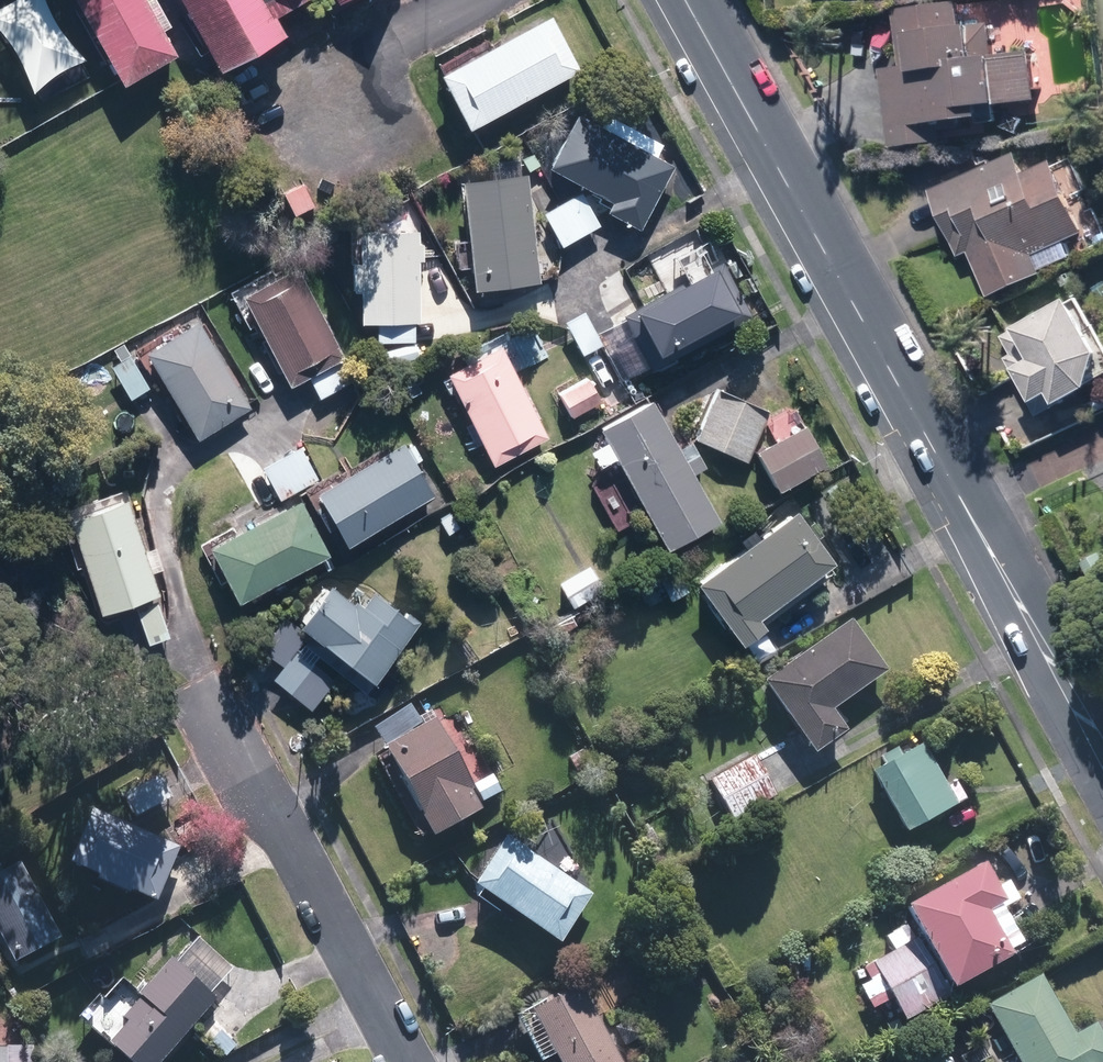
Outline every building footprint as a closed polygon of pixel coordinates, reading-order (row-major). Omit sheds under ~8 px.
[(170,59),(142,0),(79,0),(119,84),(170,59)] [(206,47),(263,18),(253,0),(181,0),(206,47)] [(536,2),(423,61),(449,109),(561,50),(536,2)] [(935,126),(1004,120),(1003,103),(1041,100),(1037,55),(998,59),(995,23),(963,26),(961,3),(895,8),(900,67),(883,69),(890,145),(936,141),(935,126)] [(574,113),(545,168),(607,200),(601,212),(636,230),(671,164),(655,156),(661,144),(607,116),(601,127),(574,113)] [(930,192),(961,258),(970,253),(992,299),(1045,274),(1044,272),(1102,244),(1102,232),(1067,155),(1026,174),(1016,151),(930,192)] [(454,241),(457,271),(466,270),(468,292),(538,286),(538,281),(549,280),(545,230),(534,231),(529,174),(518,175),(516,159),(489,162),(490,178),(458,180),(463,240),(454,241)] [(303,179),(280,189),(292,215),(314,205),(303,179)] [(580,191),(538,213),(541,221),(544,219),(559,248),(599,227),(580,191)] [(358,292),(358,323),(374,323),(374,338),(413,338),(413,323),(419,323),(419,264),(429,264),(429,244),(419,244),(419,234),(392,234),(392,212),(352,212),(352,292),(358,292)] [(664,250),(631,266),(642,288),(675,273),(664,250)] [(345,354),(297,266),(242,296),(290,384),(345,354)] [(662,363),(665,370),(679,363),(675,356),(737,324),(709,269),(619,315),(647,370),(662,363)] [(1075,297),(1005,339),(1014,354),(1005,359),(1038,415),(1102,377),(1102,344),(1075,297)] [(582,356),(605,343),(613,358),(608,361),(613,371),(633,360),(620,335),(623,333),(605,298),(563,321),(582,356)] [(248,407),(197,319),(144,350),(195,437),(248,407)] [(549,436),(500,344),(446,372),(495,465),(549,436)] [(587,377),(557,395),(571,418),(601,400),(587,377)] [(701,398),(692,422),(700,425),(694,440),(747,462),(768,411),(715,389),(709,402),(701,398)] [(646,517),(663,548),(716,518),(691,473),(704,466),(695,450),(682,458),(649,399),(596,429),(603,440),(586,450),(599,473),(587,479),(618,533),(646,517)] [(805,426),(754,452),(775,492),(825,465),(805,426)] [(436,494),(403,439),(315,491),(348,546),(436,494)] [(317,477),(298,444),(261,466),(280,499),(317,477)] [(124,499),(66,521),(99,610),(158,589),(124,499)] [(328,557),(298,500),(208,546),(237,603),(328,557)] [(758,617),(830,565),(791,510),(773,523),(767,514),(735,537),(729,528),(716,537),(729,555),(692,582),(737,645),(764,625),(758,617)] [(587,562),(555,580),(571,608),(603,591),(587,562)] [(356,607),(327,585),(297,623),(370,681),(415,625),(370,590),(356,607)] [(166,638),(157,602),(137,607),(145,643),(166,638)] [(830,713),(884,672),(845,620),(757,686),(811,757),(844,731),(830,713)] [(439,734),(432,721),(380,748),(428,838),(480,811),(465,783),(475,778),(449,729),(439,734)] [(905,836),(965,801),(954,782),(944,788),(916,739),(865,768),(905,836)] [(750,749),(703,780),(730,822),(778,792),(750,749)] [(149,753),(108,775),(131,817),(172,795),(149,753)] [(154,903),(178,847),(89,811),(66,865),(94,877),(92,881),(125,894),(126,891),(154,903)] [(536,934),(555,947),(590,895),(503,836),(468,888),(524,926),(517,937),(529,944),(536,934)] [(0,873),(0,943),(12,965),(62,939),(21,861),(0,873)] [(997,911),(1018,900),(1008,881),(991,891),(976,865),(898,908),(915,938),(861,968),(866,979),(856,985),(870,1011),(889,1001),(900,1022),(948,996),(945,992),(1004,959),(1001,954),(1016,946),(997,911)] [(215,999),(168,957),(133,994),(137,998),(118,1019),(124,1024),(104,1045),(124,1061),(157,1061),(215,999)] [(1089,1018),(1068,1030),(1039,976),(966,1014),(991,1061),(1102,1061),(1102,1045),(1089,1018)] [(510,1018),(537,1061),(542,1061),(550,1057),(553,1061),(621,1061),(573,981),(510,1018)] [(213,1016),(192,1033),(215,1061),(236,1044),(213,1016)] [(12,1039),(0,1039),(0,1061),(12,1061),(12,1039)]
